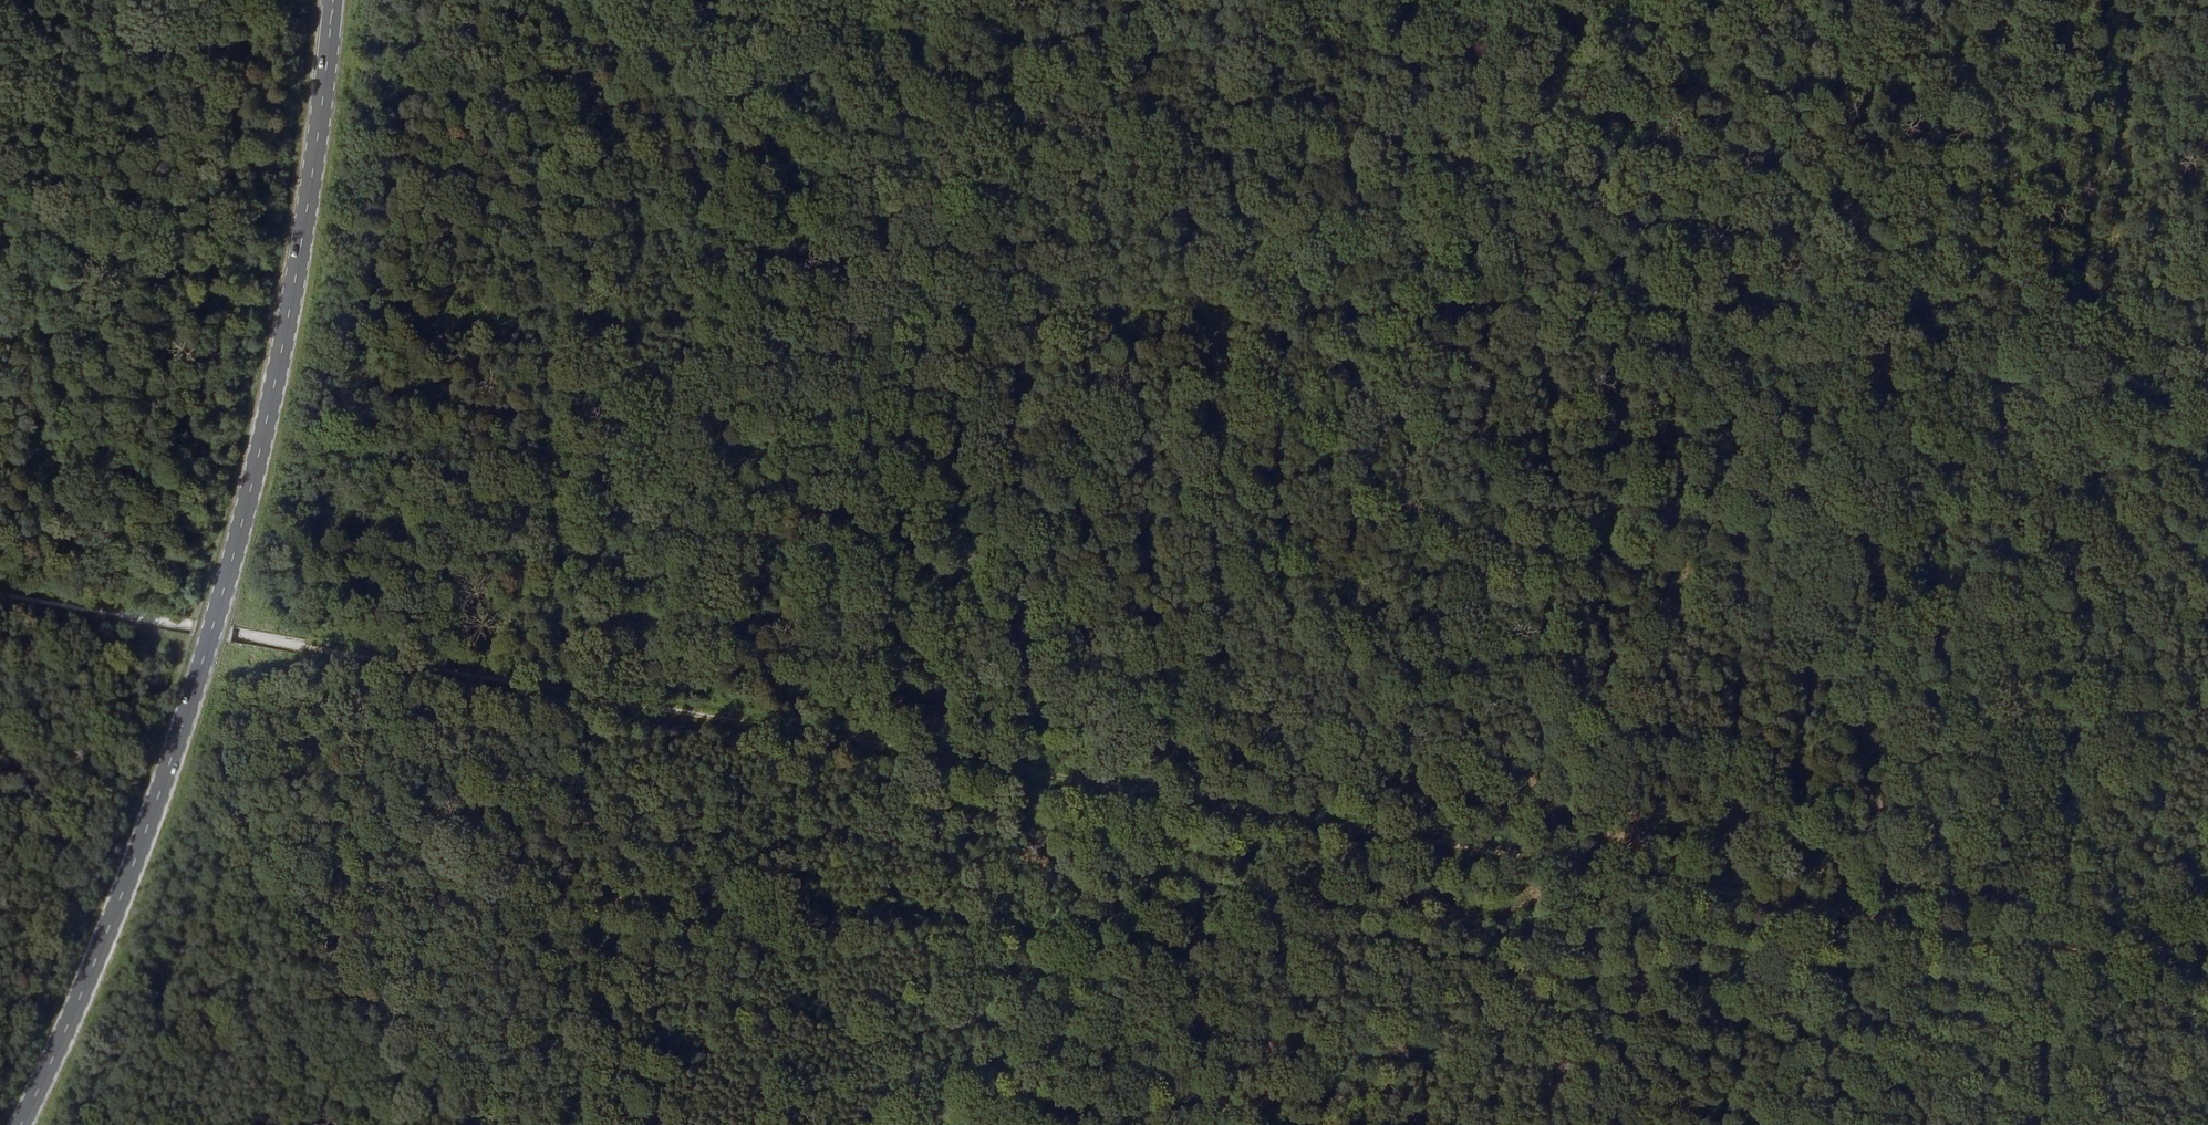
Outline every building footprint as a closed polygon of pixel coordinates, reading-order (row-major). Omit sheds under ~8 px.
[(316,60),(315,85),(322,86),(324,60),(316,60)] [(240,627),(238,634),(263,642),(265,635),(240,627)]
